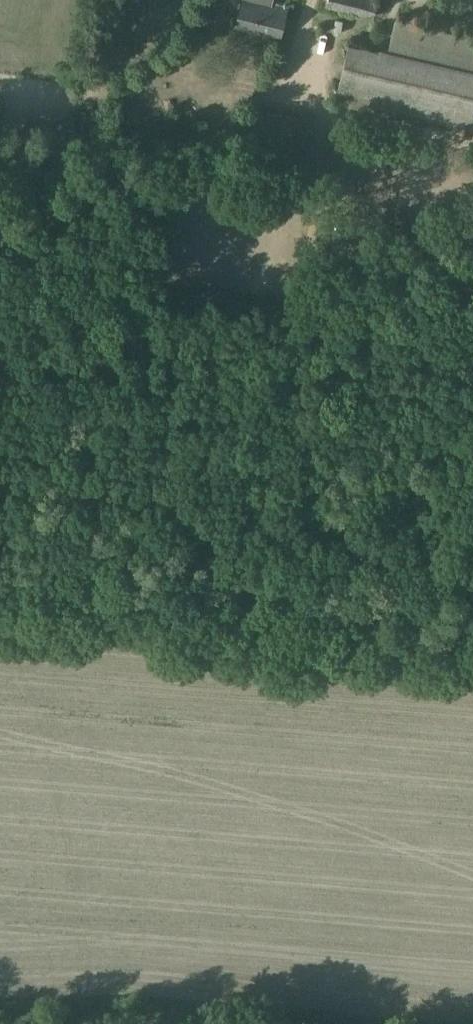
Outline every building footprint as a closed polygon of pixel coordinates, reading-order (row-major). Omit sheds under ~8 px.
[(278,40),(287,6),(271,2),(272,0),(241,0),(234,29),(278,40)] [(373,17),(377,0),(327,0),(325,6),(373,17)] [(348,44),(336,95),(472,127),(472,124),(472,73),(348,44)]
